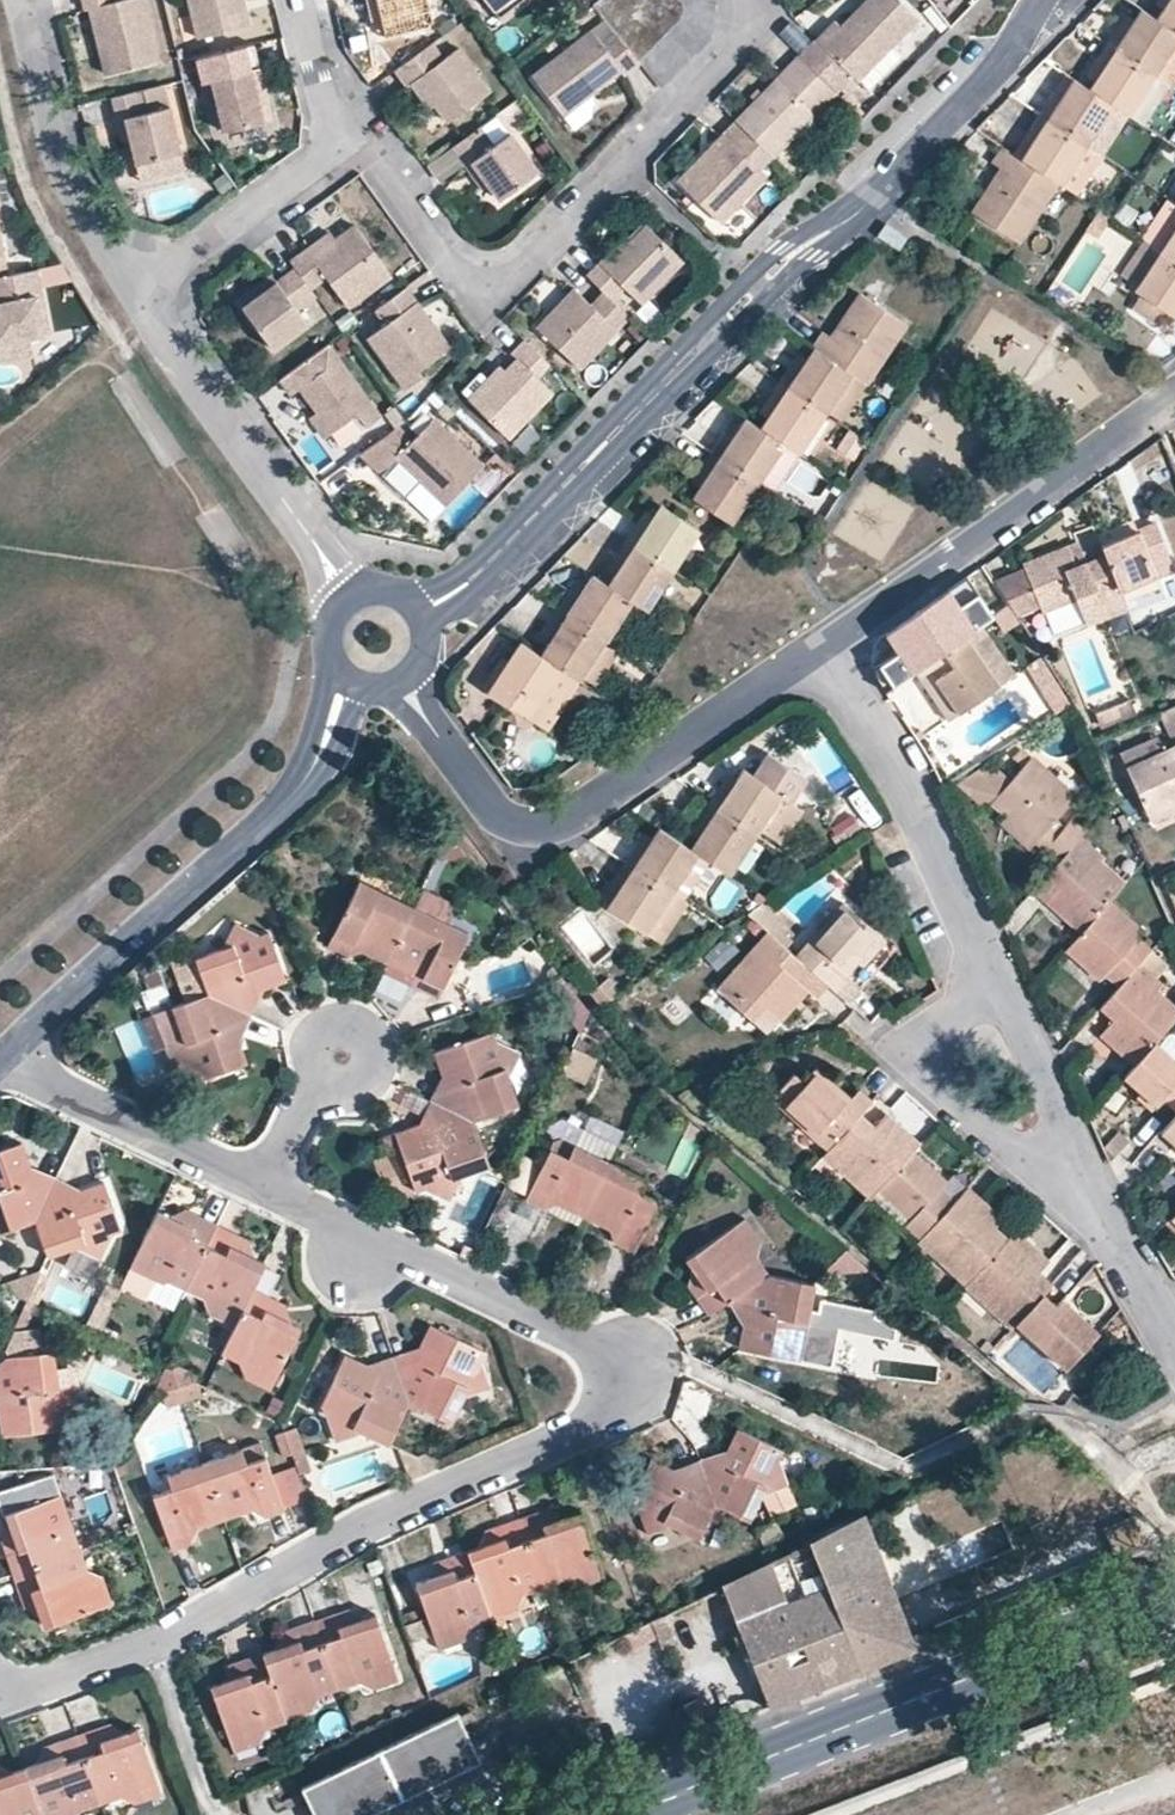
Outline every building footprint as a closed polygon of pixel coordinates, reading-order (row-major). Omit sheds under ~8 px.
[(84,11),(89,9),(105,75),(159,62),(145,0),(122,0),(120,0),(81,0),(84,11)] [(240,5),(239,0),(185,0),(195,39),(239,29),(233,7),(240,5)] [(380,37),(420,28),(431,18),(426,0),(372,0),(374,8),(380,37)] [(491,10),(505,0),(484,0),(491,10)] [(527,3),(525,0),(505,0),(491,10),(500,23),(527,3)] [(598,8),(619,32),(628,23),(649,46),(688,10),(679,0),(607,0),(598,8)] [(854,77),(859,83),(920,21),(898,0),(871,0),(863,8),(863,15),(859,19),(855,16),(842,30),(837,24),(802,60),(801,59),(713,151),(718,157),(701,175),(695,170),(681,184),(723,224),(769,178),(763,172),(854,77)] [(1162,9),(1168,0),(1156,0),(1153,4),(1162,9)] [(1162,9),(1155,20),(1174,34),(1174,0),(1168,0),(1162,9)] [(246,27),(240,5),(233,7),(239,29),(246,27)] [(372,38),(380,37),(374,8),(366,10),(372,38)] [(863,8),(855,16),(859,19),(863,15),(863,8)] [(1118,24),(1104,45),(1152,76),(1174,41),(1174,34),(1155,20),(1139,10),(1133,19),(1126,29),(1118,24)] [(1125,13),(1118,24),(1126,29),(1133,19),(1125,13)] [(585,89),(590,95),(592,93),(621,70),(624,74),(639,62),(615,31),(601,42),(590,30),(532,77),(564,116),(583,100),(579,95),(585,89)] [(412,83),(430,108),(443,126),(489,91),(457,47),(441,59),(430,44),(390,74),(402,90),(406,88),(412,83)] [(242,47),(261,123),(270,121),(251,45),(242,47)] [(1100,71),(1094,80),(1088,89),(1112,106),(1126,115),(1152,76),(1104,45),(1091,65),(1100,71)] [(221,133),(261,123),(242,47),(194,59),(200,84),(209,82),(221,133)] [(1085,74),(1094,80),(1100,71),(1091,65),(1085,74)] [(1059,100),(1050,94),(1037,114),(1086,146),(1112,106),(1088,89),(1072,79),(1066,89),(1059,100)] [(423,113),(430,108),(412,83),(406,88),(423,113)] [(1057,84),(1050,94),(1059,100),(1066,89),(1057,84)] [(583,100),(564,116),(575,130),(591,117),(592,93),(590,95),(585,89),(579,95),(583,100)] [(110,99),(115,123),(122,121),(127,142),(133,165),(137,179),(183,170),(180,154),(168,107),(148,112),(143,91),(110,99)] [(1033,141),(1028,150),(1020,161),(1055,184),(1059,187),(1086,146),(1037,114),(1023,135),(1033,141)] [(119,143),(127,142),(122,121),(115,123),(119,143)] [(472,163),(488,186),(500,201),(537,174),(508,135),(491,148),(478,129),(451,149),(463,165),(466,168),(472,163)] [(1018,143),(1028,150),(1033,141),(1023,135),(1018,143)] [(1016,242),(1055,184),(1020,161),(1001,148),(991,163),(1003,171),(984,200),(981,198),(971,213),(1016,242)] [(463,165),(451,149),(427,166),(439,183),(463,165)] [(713,151),(695,170),(701,175),(718,157),(713,151)] [(482,190),(488,186),(472,163),(466,168),(482,190)] [(187,187),(183,170),(137,179),(140,197),(187,187)] [(1158,249),(1174,224),(1174,203),(1167,197),(1140,237),(1158,249)] [(1109,219),(1098,212),(1086,230),(1097,238),(1109,219)] [(898,249),(905,238),(883,224),(877,236),(898,249)] [(1158,249),(1174,260),(1174,224),(1158,249)] [(9,273),(0,226),(0,275),(9,273)] [(606,267),(599,261),(585,275),(602,292),(612,301),(625,287),(641,302),(682,260),(646,226),(630,242),(606,267)] [(311,258),(305,250),(288,261),(293,268),(308,288),(324,277),(345,306),(388,275),(353,227),(333,240),(311,258)] [(328,233),(305,250),(311,258),(333,240),(328,233)] [(624,236),(599,261),(606,267),(630,242),(624,236)] [(1135,285),(1158,249),(1141,238),(1117,273),(1135,285)] [(1158,249),(1135,285),(1132,289),(1138,293),(1129,306),(1156,324),(1164,311),(1171,315),(1174,309),(1174,260),(1158,249)] [(0,275),(0,342),(33,336),(53,333),(40,267),(9,273),(0,275)] [(273,283),(239,308),(270,350),(305,325),(294,310),(314,296),(308,288),(293,268),(273,283)] [(234,301),(239,308),(273,283),(268,276),(234,301)] [(629,317),(612,301),(602,292),(591,305),(574,289),(536,328),(579,369),(629,317)] [(410,313),(417,308),(405,291),(376,314),(387,329),(370,342),(407,394),(425,382),(419,374),(449,351),(434,330),(427,336),(410,313)] [(816,348),(853,372),(869,383),(909,323),(863,293),(853,308),(856,310),(837,338),(824,330),(814,346),(816,348)] [(434,330),(417,308),(410,313),(427,336),(434,330)] [(1164,311),(1156,324),(1162,328),(1171,315),(1164,311)] [(2,361),(37,354),(33,336),(0,342),(0,360),(2,361)] [(500,366),(468,400),(507,437),(553,391),(537,376),(548,364),(519,336),(507,349),(512,354),(500,366)] [(380,419),(326,345),(278,381),(290,398),(300,390),(318,414),(332,433),(351,419),(361,433),(380,419)] [(803,368),(793,362),(780,381),(827,412),(830,408),(853,372),(816,348),(809,358),(803,368)] [(800,352),(793,362),(803,368),(809,358),(800,352)] [(463,394),(468,400),(500,366),(494,362),(463,394)] [(869,383),(853,372),(830,408),(846,418),(869,383)] [(787,443),(800,452),(827,412),(780,381),(766,403),(776,409),(770,418),(763,428),(787,443)] [(760,412),(770,418),(776,409),(766,403),(760,412)] [(330,434),(332,433),(318,414),(308,421),(322,440),(330,434)] [(736,437),(726,431),(713,451),(761,482),(787,443),(763,428),(749,418),(742,428),(736,437)] [(340,448),(361,433),(351,419),(332,433),(330,434),(340,448)] [(412,473),(446,506),(483,467),(433,419),(413,440),(396,427),(360,454),(382,474),(397,459),(412,473)] [(733,421),(726,431),(736,437),(742,428),(733,421)] [(509,442),(524,456),(541,439),(526,424),(509,442)] [(865,441),(849,431),(839,447),(854,457),(865,441)] [(774,491),(800,452),(787,443),(761,482),(774,491)] [(709,477),(702,487),(696,497),(734,522),(761,482),(713,451),(700,471),(709,477)] [(693,481),(702,487),(709,477),(700,471),(693,481)] [(439,513),(446,506),(412,473),(405,480),(439,513)] [(650,527),(641,521),(628,540),(674,570),(700,531),(663,507),(657,517),(650,527)] [(647,511),(641,521),(650,527),(657,517),(647,511)] [(1095,531),(1100,544),(1141,528),(1136,516),(1095,531)] [(1119,589),(1156,574),(1173,568),(1154,522),(1141,528),(1100,544),(1104,553),(1119,589)] [(622,567),(616,576),(610,585),(633,600),(648,610),(674,570),(628,540),(614,562),(622,567)] [(1077,542),(1070,545),(1076,563),(1084,559),(1077,542)] [(1119,589),(1104,553),(1084,559),(1076,563),(1070,545),(1024,563),(1025,567),(994,582),(1008,604),(1018,618),(1074,597),(1085,624),(1126,607),(1126,605),(1119,589)] [(608,571),(616,576),(622,567),(614,562),(608,571)] [(1163,590),(1156,574),(1119,589),(1126,605),(1163,590)] [(582,595),(573,590),(560,609),(607,640),(633,600),(610,585),(595,575),(588,586),(582,595)] [(993,615),(967,576),(918,610),(945,648),(964,635),(993,615)] [(579,580),(573,590),(582,595),(588,586),(579,580)] [(1008,604),(994,614),(1006,631),(1020,621),(1018,618),(1008,604)] [(554,637),(548,646),(542,655),(566,671),(580,680),(607,640),(560,609),(545,632),(554,637)] [(945,648),(918,610),(886,632),(898,650),(873,668),(884,690),(914,670),(945,648)] [(539,641),(548,646),(554,637),(545,632),(539,641)] [(960,712),(999,685),(964,635),(945,648),(914,670),(924,686),(936,678),(960,712)] [(623,651),(607,640),(580,680),(596,690),(623,651)] [(533,721),(566,671),(542,655),(523,643),(490,694),(533,721)] [(1036,677),(1051,700),(1066,691),(1050,668),(1036,677)] [(547,731),(580,680),(566,671),(533,721),(547,731)] [(948,720),(960,712),(936,678),(924,686),(948,720)] [(1107,707),(1113,721),(1156,702),(1151,690),(1107,707)] [(1066,691),(1051,700),(1056,710),(1072,699),(1066,691)] [(1126,765),(1148,815),(1174,803),(1174,743),(1126,765)] [(1010,811),(1040,840),(1065,864),(1091,835),(1093,832),(1079,819),(1068,833),(1056,821),(1077,797),(1026,749),(1015,760),(1024,768),(1015,778),(997,798),(1010,811)] [(743,768),(736,779),(730,787),(721,781),(707,802),(756,834),(759,829),(781,796),(790,802),(806,778),(767,752),(752,774),(743,768)] [(990,806),(997,798),(1015,778),(997,760),(965,781),(990,806)] [(727,772),(721,781),(730,787),(736,779),(727,772)] [(801,809),(790,802),(781,796),(759,829),(779,842),(801,809)] [(756,834),(707,802),(693,823),(703,829),(697,838),(690,848),(696,852),(729,874),(756,834)] [(1034,846),(1040,840),(1010,811),(1004,817),(1034,846)] [(853,819),(828,835),(837,849),(862,834),(853,819)] [(687,832),(697,838),(703,829),(693,823),(687,832)] [(646,846),(637,840),(623,861),(671,892),(696,852),(690,848),(658,827),(652,837),(646,846)] [(643,831),(637,840),(646,846),(652,837),(643,831)] [(1119,899),(1134,881),(1111,861),(1115,857),(1091,835),(1065,864),(1038,894),(1053,907),(1062,897),(1075,908),(1066,919),(1086,936),(1119,899)] [(619,888),(612,896),(606,906),(645,931),(671,892),(623,861),(609,881),(619,888)] [(700,864),(685,895),(696,900),(711,869),(700,864)] [(353,938),(390,956),(414,905),(359,878),(325,945),(345,953),(353,938)] [(603,890),(612,896),(619,888),(609,881),(603,890)] [(686,901),(671,892),(645,931),(660,941),(686,901)] [(420,893),(414,905),(450,922),(455,910),(420,893)] [(1053,907),(1066,919),(1075,908),(1062,897),(1053,907)] [(1114,976),(1127,987),(1155,955),(1161,948),(1147,935),(1153,928),(1119,899),(1086,936),(1073,952),(1108,983),(1114,976)] [(424,973),(417,988),(436,997),(468,932),(450,922),(414,905),(390,956),(424,973)] [(828,993),(847,1010),(861,994),(851,985),(846,980),(864,960),(869,965),(885,947),(844,910),(796,964),(828,993)] [(770,941),(772,943),(779,934),(757,914),(747,921),(770,941)] [(232,921),(220,947),(231,944),(239,925),(232,921)] [(231,944),(220,947),(194,958),(199,970),(176,978),(185,1000),(206,993),(242,1010),(250,992),(262,988),(284,980),(267,931),(258,933),(239,925),(231,944)] [(361,951),(386,963),(390,956),(353,938),(345,953),(361,951)] [(727,941),(708,958),(718,970),(737,953),(727,941)] [(799,997),(806,1004),(813,1011),(828,993),(796,964),(772,943),(770,941),(719,998),(764,1037),(774,1026),(782,1032),(792,1020),(784,1013),(799,997)] [(1119,1046),(1142,1067),(1158,1049),(1174,1030),(1174,1007),(1162,996),(1167,990),(1160,983),(1172,970),(1155,955),(1127,987),(1104,1014),(1117,1025),(1115,1028),(1127,1038),(1119,1046)] [(390,956),(386,963),(410,975),(417,988),(424,973),(390,956)] [(846,980),(851,985),(869,965),(864,960),(846,980)] [(624,998),(611,983),(592,996),(603,1011),(624,998)] [(242,1010),(249,1014),(262,988),(250,992),(242,1010)] [(185,1044),(176,1061),(194,1071),(197,1080),(245,1062),(237,1040),(233,1030),(242,1010),(206,993),(185,1000),(171,1005),(181,1033),(185,1044)] [(792,1020),(806,1004),(799,997),(784,1013),(792,1020)] [(249,1014),(242,1010),(233,1030),(237,1040),(249,1014)] [(1108,1036),(1119,1046),(1127,1038),(1115,1028),(1108,1036)] [(504,1067),(513,1049),(495,1038),(492,1032),(433,1052),(441,1075),(445,1087),(437,1103),(473,1120),(518,1104),(508,1078),(504,1067)] [(169,1057),(176,1061),(185,1044),(181,1033),(169,1057)] [(520,1052),(513,1049),(504,1067),(508,1078),(520,1052)] [(1158,1049),(1142,1067),(1129,1082),(1161,1109),(1165,1104),(1174,1113),(1174,1064),(1158,1049)] [(575,1050),(564,1073),(585,1083),(596,1059),(575,1050)] [(841,1093),(848,1085),(827,1066),(814,1080),(804,1072),(778,1102),(836,1153),(871,1114),(884,1099),(873,1089),(864,1099),(857,1107),(841,1093)] [(441,1075),(429,1099),(437,1103),(445,1087),(441,1075)] [(864,1099),(848,1085),(841,1093),(857,1107),(864,1099)] [(437,1103),(429,1099),(417,1124),(427,1121),(437,1103)] [(427,1121),(417,1124),(393,1133),(414,1191),(424,1188),(442,1196),(451,1177),(460,1174),(488,1164),(473,1120),(437,1103),(427,1121)] [(904,1106),(897,1113),(919,1133),(913,1140),(925,1150),(937,1136),(904,1106)] [(919,1133),(897,1113),(885,1127),(871,1114),(836,1153),(831,1159),(879,1202),(886,1194),(917,1159),(925,1150),(913,1140),(919,1133)] [(550,1195),(585,1211),(610,1160),(619,1142),(582,1126),(567,1157),(548,1148),(524,1200),(543,1209),(550,1195)] [(1174,1146),(1174,1126),(1165,1137),(1174,1146)] [(1104,1149),(1110,1163),(1128,1143),(1118,1134),(1104,1149)] [(36,1219),(52,1185),(33,1175),(30,1164),(22,1141),(0,1148),(0,1231),(36,1219)] [(917,1159),(886,1194),(917,1221),(910,1229),(927,1244),(958,1209),(945,1197),(952,1190),(917,1159)] [(621,1227),(614,1242),(633,1251),(657,1199),(639,1190),(645,1178),(610,1160),(585,1211),(621,1227)] [(52,1185),(55,1177),(30,1164),(33,1175),(52,1185)] [(449,1199),(460,1174),(451,1177),(442,1196),(449,1199)] [(79,1188),(55,1177),(52,1185),(67,1192),(79,1188)] [(84,1241),(102,1250),(112,1232),(120,1229),(103,1179),(79,1188),(67,1192),(52,1185),(36,1219),(34,1222),(46,1256),(74,1245),(84,1241)] [(582,1218),(585,1211),(550,1195),(543,1209),(554,1205),(582,1218)] [(976,1218),(985,1209),(970,1196),(958,1209),(927,1244),(923,1248),(971,1290),(1009,1247),(997,1237),(976,1218)] [(182,1206),(166,1213),(190,1225),(196,1213),(182,1206)] [(131,1263),(168,1281),(185,1289),(215,1223),(196,1213),(190,1225),(166,1213),(156,1208),(131,1263)] [(1006,1227),(985,1209),(976,1218),(997,1237),(1006,1227)] [(609,1231),(614,1242),(621,1227),(585,1211),(582,1218),(609,1231)] [(202,1297),(238,1314),(250,1289),(263,1260),(253,1256),(228,1243),(232,1231),(215,1223),(185,1289),(202,1297)] [(749,1225),(740,1232),(762,1265),(764,1247),(749,1225)] [(246,1238),(232,1231),(228,1243),(253,1256),(246,1238)] [(762,1265),(740,1232),(691,1264),(696,1272),(713,1297),(702,1304),(713,1320),(732,1308),(739,1303),(772,1280),(762,1265)] [(1033,1268),(1039,1261),(1015,1240),(1009,1247),(971,1290),(967,1295),(1015,1337),(1019,1332),(1047,1301),(1057,1290),(1045,1279),(1033,1268)] [(99,1258),(102,1250),(84,1241),(74,1245),(99,1258)] [(849,1256),(828,1280),(870,1274),(849,1256)] [(1051,1272),(1039,1261),(1033,1268),(1045,1279),(1051,1272)] [(150,1286),(168,1281),(131,1263),(126,1274),(150,1286)] [(694,1293),(702,1304),(713,1297),(696,1272),(694,1293)] [(40,1279),(42,1275),(0,1289),(0,1290),(29,1304),(40,1279)] [(40,1279),(29,1304),(39,1309),(51,1283),(40,1279)] [(742,1355),(837,1373),(844,1335),(899,1345),(901,1334),(879,1322),(880,1316),(824,1306),(822,1318),(813,1316),(818,1290),(772,1280),(739,1303),(749,1319),(747,1330),(742,1355)] [(263,1308),(267,1297),(250,1289),(238,1314),(233,1326),(220,1354),(239,1363),(273,1380),(299,1325),(292,1322),(263,1308)] [(207,1313),(233,1326),(238,1314),(202,1297),(207,1313)] [(282,1304),(267,1297),(263,1308),(292,1322),(282,1304)] [(1081,1331),(1060,1313),(1047,1301),(1019,1332),(1069,1377),(1103,1339),(1087,1325),(1081,1331)] [(732,1308),(747,1330),(749,1319),(739,1303),(732,1308)] [(1065,1306),(1060,1313),(1081,1331),(1087,1325),(1065,1306)] [(466,1386),(487,1380),(480,1361),(485,1352),(428,1323),(416,1346),(410,1358),(395,1363),(408,1401),(450,1422),(464,1396),(466,1386)] [(58,1387),(57,1378),(53,1350),(42,1351),(38,1327),(11,1331),(3,1348),(4,1354),(0,1359),(0,1434),(62,1427),(61,1417),(74,1400),(58,1387)] [(416,1346),(392,1354),(395,1363),(410,1358),(416,1346)] [(352,1426),(363,1432),(388,1444),(408,1401),(395,1363),(377,1369),(365,1363),(344,1352),(316,1411),(325,1415),(332,1433),(352,1426)] [(395,1363),(392,1354),(365,1363),(377,1369),(395,1363)] [(171,1369),(177,1385),(193,1380),(195,1374),(174,1363),(171,1369)] [(268,1390),(273,1380),(239,1363),(243,1378),(268,1390)] [(162,1391),(177,1385),(171,1369),(164,1365),(154,1388),(162,1391)] [(78,1395),(57,1378),(58,1387),(74,1400),(78,1395)] [(182,1401),(200,1398),(201,1383),(193,1380),(177,1385),(182,1401)] [(489,1387),(487,1380),(466,1386),(464,1396),(489,1387)] [(177,1385),(162,1391),(166,1406),(182,1401),(177,1385)] [(335,1441),(363,1432),(352,1426),(332,1433),(335,1441)] [(766,1484),(785,1477),(778,1458),(781,1450),(736,1428),(725,1450),(719,1460),(702,1466),(716,1503),(750,1519),(761,1494),(766,1484)] [(284,1433),(299,1473),(310,1469),(296,1429),(284,1433)] [(284,1433),(275,1435),(282,1455),(291,1452),(284,1433)] [(256,1499),(261,1517),(282,1510),(264,1455),(244,1462),(239,1448),(203,1461),(221,1511),(256,1499)] [(725,1450),(699,1458),(702,1466),(719,1460),(725,1450)] [(663,1519),(672,1523),(699,1537),(716,1503),(702,1466),(682,1473),(671,1468),(650,1457),(627,1503),(637,1508),(644,1525),(663,1519)] [(702,1466),(699,1458),(671,1468),(682,1473),(702,1466)] [(182,1524),(221,1511),(203,1461),(165,1475),(170,1487),(152,1494),(170,1549),(188,1543),(182,1524)] [(787,1485),(785,1477),(766,1484),(761,1494),(787,1485)] [(13,1532),(21,1557),(7,1562),(14,1580),(83,1556),(56,1479),(0,1498),(0,1507),(6,1523),(9,1522),(13,1532)] [(221,1511),(223,1518),(248,1509),(261,1517),(256,1499),(221,1511)] [(551,1504),(537,1510),(541,1522),(569,1513),(551,1504)] [(541,1522),(537,1510),(518,1516),(543,1586),(562,1579),(599,1565),(578,1510),(569,1513),(541,1522)] [(223,1518),(221,1511),(182,1524),(188,1543),(198,1527),(223,1518)] [(810,1538),(861,1666),(914,1646),(861,1511),(809,1535),(810,1538)] [(504,1535),(476,1546),(466,1549),(486,1607),(524,1593),(543,1586),(518,1516),(499,1522),(504,1535)] [(647,1533),(672,1523),(663,1519),(644,1525),(647,1533)] [(485,1528),(476,1546),(504,1535),(499,1522),(485,1528)] [(1029,1528),(1036,1543),(1050,1537),(1043,1522),(1029,1528)] [(21,1557),(13,1532),(3,1549),(7,1562),(21,1557)] [(768,1703),(861,1666),(810,1538),(723,1582),(723,1586),(710,1593),(715,1606),(728,1600),(768,1703)] [(452,1568),(426,1578),(414,1582),(434,1639),(470,1625),(490,1619),(486,1607),(466,1549),(448,1556),(452,1568)] [(102,1612),(89,1574),(83,1556),(14,1580),(21,1600),(33,1595),(42,1619),(46,1632),(102,1612)] [(433,1560),(426,1578),(452,1568),(448,1556),(433,1560)] [(602,1578),(599,1565),(562,1579),(578,1587),(602,1578)] [(104,1581),(89,1574),(102,1612),(113,1608),(104,1581)] [(513,1610),(524,1593),(486,1607),(490,1619),(513,1610)] [(25,1611),(42,1619),(33,1595),(21,1600),(25,1611)] [(345,1607),(333,1613),(337,1625),(362,1616),(345,1607)] [(358,1681),(393,1669),(374,1613),(362,1616),(337,1625),(333,1613),(314,1619),(338,1688),(358,1681)] [(673,1642),(663,1615),(651,1620),(661,1647),(673,1642)] [(298,1638),(273,1647),(261,1651),(282,1708),(318,1695),(338,1688),(314,1619),(295,1625),(298,1638)] [(280,1630),(273,1647),(298,1638),(295,1625),(280,1630)] [(462,1641),(470,1625),(434,1639),(438,1650),(462,1641)] [(229,1741),(264,1729),(286,1721),(285,1719),(282,1708),(261,1651),(242,1658),(247,1671),(221,1680),(209,1684),(229,1741)] [(228,1662),(221,1680),(247,1671),(242,1658),(228,1662)] [(396,1675),(393,1669),(358,1681),(372,1690),(397,1681),(396,1675)] [(312,1710),(318,1695),(282,1708),(285,1719),(312,1710)] [(313,1784),(327,1814),(346,1814),(478,1753),(460,1715),(313,1784)] [(108,1722),(95,1727),(100,1739),(125,1731),(108,1722)] [(100,1739),(95,1727),(77,1733),(101,1801),(119,1795),(156,1783),(137,1727),(125,1731),(100,1739)] [(257,1744),(264,1729),(229,1741),(232,1752),(257,1744)] [(34,1762),(25,1765),(42,1814),(63,1814),(80,1809),(101,1801),(77,1733),(58,1740),(62,1752),(34,1762)] [(43,1745),(34,1762),(62,1752),(58,1740),(43,1745)] [(12,1769),(0,1763),(0,1774),(12,1769)] [(25,1765),(12,1769),(0,1774),(0,1814),(42,1814),(25,1765)] [(159,1795),(156,1783),(119,1795),(135,1804),(159,1795)]
